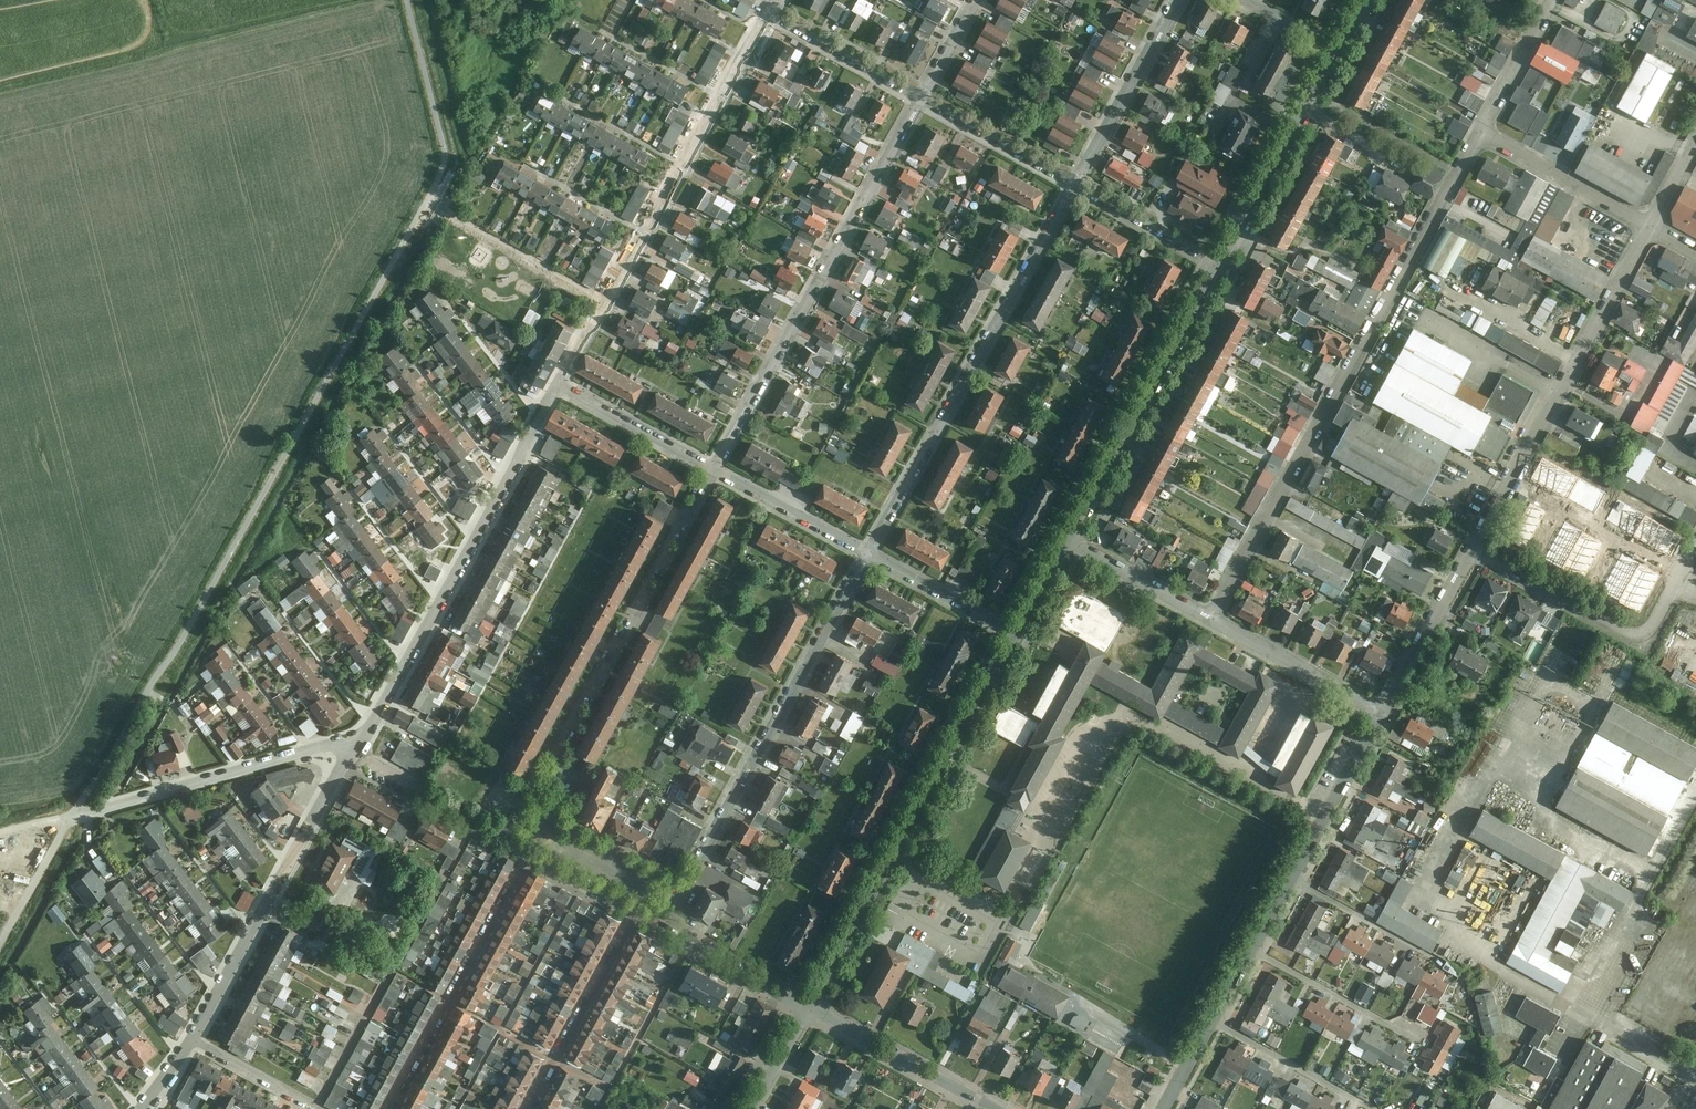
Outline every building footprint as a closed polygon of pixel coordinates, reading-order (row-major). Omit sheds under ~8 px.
[(656,2),(672,11),(678,0),(657,0),(656,2)] [(672,11),(687,19),(697,2),(694,0),(678,0),(672,11)] [(756,0),(742,0),(736,11),(746,17),(756,0)] [(805,3),(819,10),(825,0),(806,0),(805,3)] [(950,6),(938,0),(915,0),(913,5),(943,20),(950,6)] [(1023,6),(1012,0),(999,0),(995,8),(1002,11),(1016,19),(1023,6)] [(1322,16),(1331,0),(1305,0),(1302,5),(1322,16)] [(1421,5),(1410,0),(1399,0),(1393,11),(1412,20),(1421,5)] [(1539,0),(1525,0),(1523,4),(1534,10),(1539,0)] [(1564,4),(1575,9),(1580,0),(1567,0),(1564,4)] [(1614,34),(1627,12),(1607,0),(1595,22),(1614,34)] [(1653,18),(1635,49),(1695,80),(1695,63),(1655,41),(1665,25),(1673,25),(1687,0),(1663,0),(1653,18)] [(1653,18),(1663,0),(1647,0),(1641,12),(1653,18)] [(1147,8),(1133,1),(1130,7),(1144,14),(1147,8)] [(1202,1),(1191,20),(1194,21),(1193,23),(1199,27),(1196,32),(1204,36),(1212,21),(1218,10),(1202,1)] [(713,11),(697,2),(687,19),(703,28),(713,11)] [(836,2),(829,15),(841,22),(848,9),(836,2)] [(844,25),(856,31),(868,8),(857,2),(844,25)] [(1061,4),(1057,12),(1066,16),(1070,8),(1061,4)] [(1116,25),(1132,35),(1141,20),(1113,4),(1107,14),(1119,20),(1116,25)] [(1224,14),(1218,10),(1212,21),(1218,25),(1224,14)] [(713,11),(703,28),(719,37),(729,19),(713,11)] [(999,18),(1013,25),(1016,19),(1002,11),(999,18)] [(1384,27),(1402,37),(1412,20),(1393,11),(1384,27)] [(869,38),(883,46),(893,30),(888,27),(891,21),(884,16),(880,23),(878,22),(869,38)] [(995,24),(1009,32),(1013,25),(999,18),(995,24)] [(1220,30),(1226,33),(1233,21),(1227,18),(1220,30)] [(931,38),(938,25),(926,19),(919,31),(931,38)] [(995,24),(988,20),(981,34),(1002,45),(1009,32),(995,24)] [(1073,30),(1076,23),(1070,20),(1066,26),(1073,30)] [(1226,33),(1225,35),(1241,45),(1250,29),(1234,20),(1233,21),(1226,33)] [(900,40),(906,29),(901,26),(895,37),(900,40)] [(1564,26),(1552,45),(1576,58),(1587,38),(1564,26)] [(581,27),(572,44),(587,52),(596,35),(581,27)] [(1376,41),(1395,51),(1402,37),(1384,27),(1376,41)] [(1104,36),(1118,44),(1122,37),(1108,29),(1104,36)] [(1598,35),(1588,29),(1585,36),(1595,41),(1598,35)] [(899,56),(916,65),(929,40),(912,31),(899,56)] [(1002,45),(981,34),(974,47),(980,50),(994,58),(1002,45)] [(613,44),(596,35),(587,52),(603,61),(613,44)] [(1510,55),(1516,43),(1503,35),(1496,47),(1510,55)] [(1097,49),(1118,60),(1125,48),(1118,44),(1104,36),(1097,49)] [(1194,42),(1183,36),(1179,43),(1191,49),(1194,42)] [(773,52),(790,61),(797,49),(780,40),(773,52)] [(707,86),(728,48),(717,41),(695,80),(707,86)] [(1369,54),(1388,65),(1395,51),(1376,41),(1369,54)] [(1544,41),(1532,64),(1548,73),(1568,83),(1580,60),(1576,58),(1552,45),(1544,41)] [(1299,55),(1277,43),(1262,73),(1286,87),(1299,65),(1295,63),(1299,55)] [(613,44),(603,61),(618,70),(628,53),(613,44)] [(1167,62),(1184,71),(1193,54),(1176,45),(1167,62)] [(1097,49),(1090,60),(1104,68),(1112,72),(1118,60),(1097,49)] [(980,50),(977,57),(991,65),(994,58),(980,50)] [(773,52),(766,65),(783,74),(790,61),(773,52)] [(1498,75),(1507,58),(1496,52),(1487,69),(1498,75)] [(644,61),(628,53),(618,70),(634,79),(644,61)] [(1369,54),(1362,67),(1381,78),(1388,65),(1369,54)] [(973,63),(987,71),(991,65),(977,57),(973,63)] [(973,63),(966,60),(959,73),(980,84),(987,71),(973,63)] [(1104,68),(1090,60),(1086,68),(1100,76),(1104,68)] [(644,61),(634,79),(650,87),(660,70),(644,61)] [(1184,71),(1167,62),(1159,79),(1176,88),(1184,71)] [(1533,88),(1538,90),(1548,73),(1532,64),(1519,88),(1530,93),(1533,88)] [(1581,75),(1595,84),(1603,73),(1588,64),(1581,75)] [(817,65),(808,80),(824,89),(832,74),(817,65)] [(1236,90),(1246,72),(1233,65),(1223,83),(1236,90)] [(1362,67),(1354,82),(1373,91),(1381,78),(1362,67)] [(1096,83),(1100,76),(1086,68),(1082,76),(1096,83)] [(675,79),(660,70),(650,87),(665,96),(675,79)] [(1463,84),(1479,92),(1485,81),(1470,72),(1463,84)] [(980,84),(959,73),(952,86),(959,90),(973,97),(980,84)] [(1286,87),(1262,73),(1254,86),(1274,97),(1279,88),(1284,91),(1286,87)] [(1496,80),(1485,74),(1483,79),(1493,85),(1496,80)] [(794,82),(780,75),(777,82),(790,89),(794,82)] [(1075,88),(1096,99),(1103,87),(1096,83),(1082,76),(1075,88)] [(675,79),(665,96),(680,105),(690,87),(675,79)] [(781,92),(761,81),(753,97),(765,104),(772,108),(781,92)] [(1169,87),(1158,81),(1155,87),(1166,92),(1169,87)] [(1223,106),(1232,88),(1221,82),(1211,100),(1223,106)] [(1373,91),(1354,82),(1345,99),(1377,115),(1383,104),(1370,97),(1373,91)] [(862,91),(848,84),(839,100),(853,107),(862,91)] [(1075,88),(1068,100),(1083,107),(1090,111),(1096,99),(1075,88)] [(1510,121),(1529,131),(1541,110),(1531,104),(1538,90),(1533,88),(1530,93),(1519,88),(1511,100),(1519,104),(1510,121)] [(973,97),(959,90),(955,96),(969,104),(973,97)] [(1484,100),(1466,90),(1459,103),(1477,113),(1484,100)] [(544,94),(534,112),(549,120),(559,103),(544,94)] [(1171,105),(1150,94),(1140,111),(1152,118),(1161,123),(1171,105)] [(765,104),(753,97),(750,102),(762,109),(765,104)] [(892,107),(877,99),(868,116),(883,124),(892,107)] [(1083,107),(1068,100),(1065,107),(1079,114),(1083,107)] [(575,112),(559,103),(549,120),(565,129),(575,112)] [(818,104),(812,119),(823,123),(829,108),(818,104)] [(747,107),(737,124),(757,135),(762,127),(756,123),(761,115),(747,107)] [(1075,121),(1079,114),(1065,107),(1061,114),(1075,121)] [(1218,147),(1244,161),(1250,151),(1247,149),(1257,132),(1260,133),(1266,122),(1240,108),(1218,147)] [(670,154),(691,116),(680,110),(659,147),(670,154)] [(1539,137),(1551,115),(1541,110),(1529,131),(1539,137)] [(1152,118),(1140,111),(1136,118),(1148,124),(1152,118)] [(575,112),(565,129),(581,138),(591,120),(575,112)] [(1573,112),(1556,143),(1575,152),(1588,129),(1591,130),(1594,124),(1573,112)] [(853,114),(844,130),(861,139),(865,133),(854,127),(859,117),(853,114)] [(1054,127),(1075,138),(1082,125),(1075,121),(1061,114),(1054,127)] [(1474,122),(1463,116),(1460,120),(1471,126),(1474,122)] [(1454,119),(1446,131),(1462,141),(1470,128),(1454,119)] [(606,129),(591,120),(581,138),(596,147),(606,129)] [(1149,136),(1131,126),(1122,142),(1140,152),(1149,136)] [(948,137),(930,127),(918,148),(936,158),(948,137)] [(1054,127),(1047,139),(1061,146),(1068,150),(1075,138),(1054,127)] [(606,129),(596,147),(612,155),(621,138),(606,129)] [(858,146),(861,139),(844,130),(841,137),(858,146)] [(732,134),(723,149),(739,158),(750,164),(756,154),(747,149),(750,144),(732,134)] [(1329,134),(1319,152),(1339,162),(1341,158),(1348,161),(1356,148),(1329,134)] [(637,147),(621,138),(612,155),(627,164),(637,147)] [(1061,146),(1047,139),(1044,145),(1057,153),(1061,146)] [(1655,176),(1592,142),(1576,173),(1641,207),(1652,202),(1676,157),(1667,152),(1655,176)] [(851,145),(844,158),(859,166),(866,154),(851,145)] [(980,156),(962,146),(954,161),(958,163),(957,165),(967,170),(968,168),(972,171),(980,156)] [(637,147),(627,164),(643,172),(652,155),(637,147)] [(1125,154),(1136,160),(1139,155),(1128,149),(1125,154)] [(1155,157),(1144,151),(1138,162),(1149,168),(1155,157)] [(1312,166),(1331,176),(1339,162),(1319,152),(1312,166)] [(750,164),(739,158),(735,164),(749,171),(753,166),(750,164)] [(787,165),(794,170),(799,162),(792,158),(787,165)] [(837,172),(852,180),(859,166),(844,158),(837,172)] [(1114,158),(1107,171),(1139,189),(1144,179),(1138,176),(1137,177),(1127,172),(1129,167),(1114,158)] [(1512,172),(1488,158),(1478,175),(1502,190),(1512,172)] [(1188,191),(1210,203),(1218,207),(1234,178),(1215,168),(1212,173),(1188,160),(1184,167),(1178,166),(1179,186),(1188,191)] [(716,162),(709,175),(718,180),(736,190),(743,177),(734,171),(735,169),(723,163),(722,165),(716,162)] [(505,163),(495,180),(511,189),(521,172),(505,163)] [(1432,199),(1446,174),(1426,163),(1414,184),(1412,187),(1432,199)] [(949,169),(941,164),(933,179),(941,183),(949,169)] [(1307,173),(1327,184),(1331,176),(1312,166),(1307,173)] [(824,167),(820,177),(831,181),(835,171),(824,167)] [(1022,180),(999,167),(989,185),(1012,198),(1022,180)] [(905,170),(897,184),(915,195),(923,181),(905,170)] [(1402,205),(1412,187),(1414,184),(1388,170),(1375,190),(1402,205)] [(1531,274),(1534,268),(1577,291),(1590,266),(1551,244),(1576,197),(1526,170),(1504,209),(1493,203),(1487,215),(1516,231),(1511,241),(1484,227),(1480,234),(1447,216),(1442,226),(1493,254),(1511,263),(1531,274)] [(537,181),(521,172),(511,189),(527,198),(537,181)] [(1299,187),(1319,197),(1327,184),(1307,173),(1299,187)] [(1153,188),(1158,191),(1164,181),(1160,178),(1153,188)] [(1045,193),(1022,180),(1012,198),(1036,210),(1045,193)] [(537,181),(527,198),(543,206),(552,189),(537,181)] [(633,222),(651,190),(639,184),(621,216),(633,222)] [(814,185),(808,195),(816,199),(836,211),(844,197),(824,186),(822,190),(814,185)] [(702,187),(693,204),(717,217),(714,221),(723,226),(731,211),(715,203),(719,196),(702,187)] [(1292,200),(1311,210),(1319,197),(1299,187),(1292,200)] [(1687,188),(1673,214),(1674,226),(1695,238),(1695,192),(1687,188)] [(568,198),(552,189),(543,206),(558,215),(568,198)] [(1210,203),(1188,191),(1186,194),(1180,191),(1168,212),(1196,226),(1198,223),(1206,227),(1216,210),(1208,206),(1210,203)] [(802,200),(813,205),(816,199),(808,195),(803,192),(799,198),(802,200)] [(568,198),(558,215),(574,224),(583,206),(568,198)] [(813,205),(802,200),(799,207),(809,212),(813,205)] [(1287,209),(1307,218),(1311,210),(1292,200),(1287,209)] [(599,215),(583,206),(574,224),(589,233),(599,215)] [(884,207),(875,221),(892,231),(900,215),(884,207)] [(1281,219),(1300,230),(1307,218),(1287,209),(1281,219)] [(1403,222),(1415,227),(1420,216),(1408,210),(1403,222)] [(682,212),(674,227),(678,229),(689,235),(697,221),(682,212)] [(1108,226),(1084,213),(1074,232),(1098,245),(1108,226)] [(599,215),(589,233),(604,241),(615,223),(599,215)] [(814,217),(810,215),(803,228),(820,236),(821,237),(828,224),(827,223),(828,221),(816,215),(814,217)] [(1009,230),(1020,236),(1026,225),(1015,219),(1009,230)] [(1300,230),(1281,219),(1270,240),(1289,250),(1300,230)] [(1002,226),(982,262),(1003,273),(1023,238),(1020,236),(1009,230),(1002,226)] [(1108,226),(1098,245),(1121,257),(1131,239),(1108,226)] [(1409,238),(1388,227),(1380,242),(1384,244),(1363,283),(1381,292),(1409,238)] [(820,236),(803,228),(799,235),(816,243),(820,236)] [(689,235),(678,229),(675,234),(686,240),(689,235)] [(908,243),(914,234),(907,229),(901,239),(908,243)] [(870,232),(861,248),(874,256),(880,259),(889,243),(870,232)] [(1449,272),(1465,243),(1444,232),(1429,261),(1449,272)] [(529,245),(537,249),(543,237),(534,233),(529,245)] [(813,248),(816,243),(799,235),(797,239),(813,248)] [(688,246),(669,236),(661,250),(680,260),(688,246)] [(797,239),(787,254),(805,265),(814,249),(813,248),(797,239)] [(595,289),(615,253),(604,246),(583,282),(595,289)] [(874,256),(861,248),(859,253),(871,260),(874,256)] [(1667,248),(1657,266),(1665,270),(1660,278),(1684,290),(1689,281),(1695,284),(1695,264),(1667,248)] [(1310,260),(1300,255),(1294,265),(1305,271),(1307,266),(1310,260)] [(855,256),(844,276),(859,285),(860,282),(863,284),(872,266),(855,256)] [(1313,256),(1310,260),(1307,266),(1315,270),(1320,260),(1313,256)] [(1040,290),(1059,299),(1076,267),(1058,258),(1040,290)] [(1358,335),(1381,292),(1363,283),(1320,260),(1315,270),(1314,271),(1352,291),(1347,301),(1335,324),(1358,335)] [(1147,293),(1163,302),(1182,270),(1164,261),(1147,293)] [(695,271),(679,262),(675,269),(692,278),(695,271)] [(1259,262),(1248,281),(1267,291),(1271,284),(1279,288),(1284,279),(1276,275),(1278,272),(1259,262)] [(610,263),(604,278),(610,280),(615,265),(610,263)] [(1531,274),(1511,263),(1506,272),(1494,266),(1482,290),(1517,309),(1522,301),(1529,305),(1536,292),(1548,298),(1554,287),(1531,274)] [(653,264),(646,277),(651,280),(661,286),(669,273),(653,264)] [(782,266),(773,280),(780,284),(790,290),(799,275),(782,266)] [(885,284),(892,271),(883,266),(877,280),(885,284)] [(1608,275),(1590,266),(1577,291),(1594,301),(1608,275)] [(753,276),(766,281),(769,274),(756,269),(753,276)] [(981,281),(992,287),(998,275),(987,269),(981,281)] [(1654,286),(1637,276),(1631,289),(1648,298),(1654,286)] [(962,300),(982,311),(995,288),(992,287),(981,281),(975,277),(962,300)] [(1310,310),(1321,291),(1298,279),(1286,302),(1296,307),(1297,304),(1310,310)] [(661,286),(651,280),(647,287),(659,293),(663,287),(661,286)] [(1267,291),(1248,281),(1237,300),(1256,310),(1267,291)] [(790,290),(780,284),(777,290),(787,296),(790,290)] [(1310,310),(1335,324),(1347,301),(1322,288),(1321,291),(1310,310)] [(859,300),(838,289),(829,305),(850,316),(859,300)] [(658,301),(639,290),(630,306),(638,310),(650,317),(658,301)] [(1059,299),(1040,290),(1023,322),(1041,332),(1059,299)] [(691,298),(679,291),(675,299),(688,305),(691,298)] [(430,318),(443,307),(431,292),(418,302),(430,318)] [(757,293),(751,305),(764,312),(776,318),(785,303),(769,294),(766,298),(757,293)] [(1096,306),(1102,297),(1096,293),(1091,302),(1096,306)] [(886,308),(865,296),(862,302),(883,314),(886,308)] [(1452,314),(1457,302),(1443,297),(1439,309),(1452,314)] [(1287,309),(1268,299),(1260,314),(1279,324),(1287,309)] [(1664,316),(1668,310),(1649,299),(1646,305),(1664,316)] [(962,300),(950,323),(970,334),(982,311),(962,300)] [(1645,316),(1622,302),(1611,321),(1635,334),(1645,316)] [(430,318),(445,338),(455,330),(459,327),(452,319),(457,315),(451,308),(446,312),(443,307),(430,318)] [(682,315),(670,308),(666,315),(678,322),(682,315)] [(1097,308),(1093,316),(1109,325),(1113,317),(1097,308)] [(1469,308),(1463,321),(1474,327),(1481,314),(1469,308)] [(1301,309),(1295,318),(1310,326),(1315,317),(1301,309)] [(651,317),(650,317),(638,310),(635,316),(648,322),(651,317)] [(758,321),(737,310),(732,319),(744,326),(739,334),(760,346),(770,328),(758,321)] [(1260,326),(1234,311),(1224,328),(1243,339),(1251,325),(1258,329),(1260,326)] [(776,318),(764,312),(761,317),(773,323),(776,318)] [(514,351),(523,335),(486,314),(481,323),(491,332),(489,336),(514,351)] [(1135,314),(1119,345),(1137,355),(1153,324),(1135,314)] [(648,322),(635,316),(632,321),(642,327),(645,329),(648,322)] [(632,321),(623,317),(615,333),(626,339),(633,343),(635,340),(642,327),(632,321)] [(773,323),(761,317),(758,321),(770,328),(773,323)] [(1642,482),(1666,440),(1662,438),(1689,388),(1678,383),(1680,379),(1695,388),(1695,373),(1686,367),(1695,349),(1695,317),(1682,343),(1671,337),(1662,353),(1675,361),(1650,406),(1645,403),(1631,428),(1649,437),(1621,487),(1695,529),(1695,526),(1695,512),(1642,482)] [(822,319),(814,332),(822,336),(834,342),(841,329),(822,319)] [(578,331),(560,321),(551,335),(570,345),(578,331)] [(1327,351),(1336,334),(1321,326),(1312,343),(1318,346),(1316,349),(1325,353),(1327,351)] [(1092,342),(1097,334),(1087,328),(1082,336),(1092,342)] [(1241,344),(1243,339),(1224,328),(1214,346),(1234,357),(1236,353),(1244,359),(1250,349),(1241,344)] [(1375,402),(1391,411),(1453,444),(1472,454),(1475,449),(1493,415),(1485,411),(1455,395),(1473,361),(1414,329),(1375,402)] [(445,338),(435,345),(447,360),(467,345),(455,330),(445,338)] [(1561,362),(1508,332),(1500,346),(1553,376),(1561,362)] [(1327,351),(1342,359),(1351,342),(1336,334),(1327,351)] [(551,335),(542,351),(561,361),(570,345),(551,335)] [(834,342),(822,336),(817,344),(821,347),(831,352),(836,344),(834,342)] [(1014,337),(994,373),(996,373),(1007,379),(1013,383),(1032,347),(1014,337)] [(642,343),(635,340),(633,343),(626,339),(623,345),(637,352),(642,343)] [(669,346),(678,352),(682,346),(672,340),(669,346)] [(727,340),(719,354),(732,361),(747,370),(755,356),(727,340)] [(932,357),(951,367),(960,352),(940,342),(932,357)] [(480,361),(467,345),(447,360),(454,368),(458,365),(464,373),(480,361)] [(1100,379),(1119,389),(1137,355),(1119,345),(1100,379)] [(1229,365),(1234,357),(1214,346),(1210,355),(1229,365)] [(380,361),(395,380),(410,369),(414,366),(398,347),(380,361)] [(818,353),(806,347),(798,361),(805,364),(802,369),(811,373),(816,365),(824,369),(827,363),(829,359),(818,353)] [(821,347),(818,353),(829,359),(827,363),(836,368),(839,363),(835,360),(838,355),(831,352),(821,347)] [(542,351),(532,368),(523,384),(541,395),(551,379),(561,361),(542,351)] [(1608,390),(1624,361),(1608,353),(1593,382),(1608,390)] [(732,361),(719,354),(715,360),(728,368),(732,361)] [(577,372),(592,380),(602,363),(587,355),(577,372)] [(1225,373),(1229,365),(1210,355),(1205,363),(1225,373)] [(932,357),(915,387),(935,397),(951,367),(932,357)] [(1648,371),(1629,360),(1622,371),(1635,379),(1630,389),(1636,392),(1648,371)] [(477,388),(492,377),(480,361),(464,373),(460,376),(465,384),(470,380),(477,388)] [(1328,386),(1338,368),(1325,361),(1315,379),(1328,386)] [(592,380),(607,388),(616,371),(602,363),(592,380)] [(1237,380),(1225,373),(1205,363),(1197,377),(1217,387),(1218,384),(1232,392),(1237,380)] [(395,380),(410,399),(420,391),(424,388),(418,381),(423,377),(417,370),(413,373),(410,369),(395,380)] [(607,388),(621,396),(631,379),(616,371),(607,388)] [(741,382),(723,372),(715,387),(732,397),(741,382)] [(1001,389),(1007,379),(996,373),(991,383),(1001,389)] [(1503,376),(1485,411),(1493,415),(1475,449),(1499,462),(1536,393),(1503,376)] [(484,396),(490,404),(500,397),(504,393),(492,377),(477,388),(462,400),(471,411),(481,402),(479,399),(484,396)] [(713,385),(699,377),(696,383),(709,391),(713,385)] [(1217,387),(1197,377),(1190,390),(1208,400),(1217,387)] [(621,396),(636,404),(645,387),(631,379),(621,396)] [(778,396),(796,405),(800,397),(795,394),(800,387),(787,380),(778,396)] [(1005,396),(987,386),(967,422),(985,432),(1005,396)] [(915,387),(906,401),(926,412),(935,397),(915,387)] [(1201,414),(1208,400),(1190,390),(1182,404),(1201,414)] [(420,391),(410,399),(400,406),(413,422),(433,407),(420,391)] [(1619,406),(1624,397),(1614,392),(1610,400),(1619,406)] [(657,393),(648,409),(678,424),(687,409),(657,393)] [(1302,405),(1314,411),(1319,403),(1303,395),(1299,403),(1302,405)] [(778,396),(770,411),(780,416),(780,414),(784,416),(787,411),(791,413),(796,405),(778,396)] [(500,397),(490,404),(485,407),(501,428),(516,416),(500,397)] [(798,406),(807,411),(811,403),(802,398),(798,406)] [(1395,489),(1389,501),(1406,510),(1412,499),(1420,504),(1428,491),(1431,484),(1438,472),(1453,444),(1391,411),(1382,427),(1374,422),(1377,417),(1343,398),(1316,446),(1342,461),(1339,467),(1371,485),(1374,478),(1395,489)] [(1079,419),(1096,429),(1108,409),(1090,399),(1079,419)] [(1177,413),(1196,423),(1201,414),(1182,404),(1177,413)] [(1298,413),(1309,420),(1314,411),(1302,405),(1298,413)] [(807,411),(798,406),(794,414),(803,418),(807,411)] [(430,434),(445,423),(433,407),(413,422),(419,429),(424,426),(430,434)] [(547,426),(581,445),(590,427),(556,408),(547,426)] [(1290,427),(1301,433),(1309,420),(1298,413),(1290,408),(1287,413),(1293,416),(1289,424),(1291,425),(1290,427)] [(687,409),(678,424),(708,441),(717,426),(687,409)] [(1603,423),(1576,409),(1567,426),(1593,441),(1603,423)] [(1172,422),(1192,432),(1196,423),(1177,413),(1172,422)] [(1695,441),(1695,418),(1695,417),(1684,437),(1695,443),(1695,441)] [(1079,419),(1067,441),(1084,451),(1096,429),(1079,419)] [(882,444),(902,455),(915,432),(895,421),(882,444)] [(1166,434),(1185,444),(1192,432),(1172,422),(1166,434)] [(445,423),(430,434),(425,437),(431,445),(436,442),(442,450),(457,438),(445,423)] [(1021,437),(1025,429),(1017,425),(1012,433),(1021,437)] [(590,427),(581,445),(616,464),(626,446),(590,427)] [(1281,441),(1293,447),(1301,433),(1290,427),(1281,441)] [(361,439),(377,460),(387,453),(391,450),(384,442),(388,437),(383,431),(378,435),(374,430),(361,439)] [(1614,433),(1609,445),(1618,448),(1623,437),(1614,433)] [(1158,449),(1177,459),(1185,444),(1166,434),(1158,449)] [(562,442),(550,435),(541,452),(553,458),(562,442)] [(505,459),(514,443),(503,437),(494,453),(505,459)] [(451,469),(466,458),(470,454),(457,438),(442,450),(438,453),(451,469)] [(974,449),(957,439),(946,460),(963,469),(974,449)] [(1067,441),(1055,461),(1073,471),(1084,451),(1067,441)] [(1265,471),(1277,477),(1293,447),(1281,441),(1265,471)] [(752,443),(742,461),(781,482),(788,470),(791,465),(752,443)] [(882,444),(870,466),(889,477),(902,455),(882,444)] [(1151,462),(1170,472),(1177,459),(1158,449),(1151,462)] [(377,471),(384,479),(399,468),(387,453),(377,460),(367,467),(373,474),(377,471)] [(632,471),(647,479),(656,462),(641,454),(632,471)] [(1312,493),(1327,466),(1309,456),(1294,483),(1312,493)] [(466,458),(451,469),(467,489),(481,478),(477,473),(481,469),(475,461),(471,464),(466,458)] [(951,490),(963,469),(946,460),(934,481),(951,490)] [(671,470),(656,462),(647,479),(661,486),(671,470)] [(1146,471),(1166,481),(1170,472),(1151,462),(1146,471)] [(554,490),(560,478),(536,465),(530,476),(554,490)] [(989,494),(1001,472),(992,467),(980,489),(989,494)] [(397,495),(411,484),(399,468),(384,479),(373,487),(378,495),(390,487),(397,495)] [(676,494),(685,477),(671,470),(661,486),(676,494)] [(823,489),(788,470),(781,482),(816,501),(823,489)] [(1142,480),(1161,489),(1166,481),(1146,471),(1142,480)] [(1258,484),(1269,490),(1277,477),(1265,471),(1258,484)] [(362,494),(370,489),(359,474),(351,480),(362,494)] [(548,501),(554,490),(530,476),(524,488),(548,501)] [(1035,495),(1052,504),(1060,488),(1043,479),(1035,495)] [(1132,498),(1151,508),(1161,489),(1142,480),(1132,498)] [(951,490),(934,481),(923,501),(940,511),(951,490)] [(402,503),(408,511),(424,500),(411,484),(397,495),(385,504),(391,512),(402,503)] [(1253,517),(1269,490),(1258,484),(1242,511),(1253,517)] [(816,501),(831,508),(839,493),(825,485),(823,489),(816,501)] [(542,512),(548,501),(524,488),(517,499),(542,512)] [(340,490),(326,501),(342,521),(353,514),(356,511),(350,503),(354,499),(348,492),(344,495),(340,490)] [(1428,491),(1420,504),(1440,515),(1448,501),(1428,491)] [(831,508),(845,516),(853,501),(839,493),(831,508)] [(1035,495),(1027,510),(1044,519),(1052,504),(1035,495)] [(1374,528),(1389,501),(1378,495),(1366,516),(1355,510),(1346,526),(1290,496),(1284,507),(1360,548),(1350,567),(1361,572),(1363,569),(1384,580),(1383,581),(1400,590),(1403,585),(1421,594),(1433,571),(1412,560),(1417,551),(1374,528)] [(478,506),(461,497),(453,511),(470,521),(478,506)] [(727,519),(735,505),(718,497),(711,510),(727,519)] [(1132,498),(1120,517),(1130,522),(1132,518),(1143,524),(1144,521),(1152,525),(1158,515),(1149,511),(1151,508),(1132,498)] [(535,524),(542,512),(517,499),(511,510),(535,524)] [(651,516),(663,522),(672,506),(660,499),(651,516)] [(436,516),(424,500),(408,511),(403,515),(409,522),(414,519),(421,527),(431,520),(436,516)] [(845,516),(859,524),(867,508),(853,501),(845,516)] [(1594,505),(1589,519),(1614,528),(1619,515),(1594,505)] [(529,535),(535,524),(511,510),(505,521),(529,535)] [(714,543),(727,519),(711,510),(698,534),(714,543)] [(1018,526),(1036,535),(1044,519),(1027,510),(1018,526)] [(625,549),(644,559),(664,523),(663,522),(651,516),(645,513),(625,549)] [(365,529),(353,514),(342,521),(333,529),(346,544),(365,529)] [(431,520),(421,527),(417,530),(433,550),(447,539),(443,534),(447,530),(442,523),(437,527),(431,520)] [(523,546),(529,535),(505,521),(499,533),(523,546)] [(1245,535),(1249,528),(1237,522),(1234,528),(1245,535)] [(758,541),(793,560),(803,543),(768,523),(758,541)] [(1105,533),(1117,540),(1123,530),(1111,523),(1105,533)] [(1011,540),(1028,549),(1036,535),(1018,526),(1011,540)] [(1453,536),(1435,527),(1427,542),(1445,552),(1453,536)] [(365,529),(346,544),(352,551),(356,548),(362,557),(377,546),(365,529)] [(922,537),(907,529),(897,548),(912,556),(922,537)] [(1287,560),(1299,539),(1281,529),(1269,550),(1287,560)] [(1143,540),(1123,530),(1117,540),(1113,547),(1133,559),(1136,554),(1143,540)] [(517,557),(523,546),(499,533),(492,544),(517,557)] [(537,566),(534,573),(547,579),(565,538),(557,534),(544,562),(534,558),(531,564),(537,566)] [(701,566),(714,543),(698,534),(685,557),(701,566)] [(409,550),(418,543),(412,535),(403,543),(409,550)] [(936,545),(922,537),(912,556),(926,564),(936,545)] [(1223,573),(1240,544),(1229,538),(1213,567),(1215,568),(1223,573)] [(1150,543),(1143,540),(1136,554),(1142,557),(1150,543)] [(1354,570),(1303,542),(1291,563),(1342,591),(1354,570)] [(829,580),(838,562),(803,543),(793,560),(829,580)] [(510,569),(517,557),(492,544),(486,555),(510,569)] [(936,545),(926,564),(940,571),(950,552),(936,545)] [(390,561),(377,546),(362,557),(357,560),(363,568),(367,565),(374,573),(390,561)] [(1160,553),(1149,548),(1144,558),(1154,564),(1160,553)] [(607,582),(626,592),(644,559),(625,549),(607,582)] [(1160,553),(1154,564),(1160,567),(1168,553),(1162,549),(1160,553)] [(335,565),(343,559),(337,550),(329,556),(335,565)] [(305,551),(291,562),(308,583),(318,575),(322,572),(315,564),(320,560),(314,553),(309,556),(305,551)] [(281,566),(291,561),(288,554),(278,558),(281,566)] [(504,580),(510,569),(486,555),(480,567),(504,580)] [(687,591),(701,566),(685,557),(671,582),(687,591)] [(1008,584),(1019,565),(1004,557),(994,577),(1008,584)] [(1210,578),(1215,568),(1213,567),(1200,560),(1194,570),(1210,578)] [(402,577),(390,561),(374,573),(369,576),(375,584),(380,580),(387,588),(398,581),(402,577)] [(347,577),(355,569),(351,565),(343,574),(347,577)] [(980,574),(962,565),(955,578),(973,587),(980,574)] [(443,571),(431,566),(426,577),(437,582),(443,571)] [(498,591),(504,580),(480,567),(474,578),(498,591)] [(1201,595),(1210,578),(1194,570),(1192,574),(1189,572),(1185,579),(1189,581),(1186,586),(1201,595)] [(238,599),(242,605),(252,598),(249,593),(263,583),(256,574),(239,587),(244,595),(238,599)] [(330,590),(318,575),(308,583),(286,598),(294,607),(310,595),(316,602),(330,590)] [(1496,610),(1509,587),(1488,575),(1475,598),(1496,610)] [(1008,584),(994,577),(984,595),(998,603),(1008,584)] [(492,603),(498,591),(474,578),(467,589),(492,603)] [(1262,597),(1266,590),(1244,580),(1240,587),(1262,597)] [(403,588),(398,581),(387,588),(383,591),(399,611),(412,600),(409,596),(414,592),(407,585),(403,588)] [(606,628),(626,592),(607,582),(587,618),(606,628)] [(673,616),(687,591),(671,582),(657,606),(659,608),(670,614),(673,616)] [(866,598),(882,607),(891,592),(874,583),(866,598)] [(1085,639),(1107,651),(1126,615),(1077,588),(1057,624),(1085,639)] [(485,614),(492,603),(467,589),(461,601),(485,614)] [(1348,602),(1352,594),(1344,589),(1339,597),(1348,602)] [(343,606),(330,590),(316,602),(311,605),(317,613),(322,609),(328,618),(343,606)] [(896,615),(905,599),(891,592),(882,607),(896,615)] [(1543,608),(1518,593),(1505,613),(1520,621),(1509,637),(1521,643),(1543,608)] [(1264,606),(1246,596),(1237,613),(1255,622),(1264,606)] [(484,696),(527,602),(516,597),(497,638),(501,641),(496,653),(491,650),(483,669),(475,665),(471,674),(478,678),(472,690),(484,696)] [(1385,618),(1403,626),(1413,610),(1410,608),(1412,605),(1401,600),(1399,603),(1387,597),(1379,611),(1387,615),(1385,618)] [(283,627),(261,599),(247,610),(269,638),(280,630),(283,627)] [(912,623),(920,608),(905,599),(896,615),(912,623)] [(800,631),(811,610),(795,600),(782,622),(800,631)] [(479,625),(485,614),(461,601),(455,612),(479,625)] [(1288,608),(1278,625),(1290,630),(1297,616),(1302,619),(1311,605),(1304,601),(1297,613),(1288,608)] [(355,621),(343,606),(328,618),(323,622),(329,629),(333,626),(339,633),(355,621)] [(656,638),(670,614),(659,608),(644,632),(656,638)] [(1541,622),(1548,611),(1543,608),(1536,619),(1541,622)] [(403,644),(418,619),(406,612),(392,638),(403,644)] [(473,637),(479,625),(455,612),(449,623),(473,637)] [(1555,631),(1562,619),(1554,615),(1548,627),(1555,631)] [(1478,624),(1466,617),(1462,623),(1474,630),(1478,624)] [(576,638),(595,648),(606,628),(587,618),(576,638)] [(844,639),(861,648),(865,640),(874,645),(883,631),(856,618),(844,639)] [(368,637),(355,621),(339,633),(335,636),(342,644),(346,641),(352,649),(363,641),(368,637)] [(1304,639),(1315,645),(1321,634),(1329,639),(1336,625),(1327,621),(1323,629),(1312,623),(1304,639)] [(1362,629),(1371,632),(1373,624),(1365,621),(1362,629)] [(773,640),(790,648),(800,631),(782,622),(773,640)] [(1162,719),(1165,714),(1220,744),(1219,746),(1240,758),(1282,681),(1261,669),(1258,675),(1203,645),(1206,639),(1185,627),(1152,686),(1120,668),(1122,664),(1113,658),(1110,663),(1102,659),(1107,651),(1085,639),(1070,667),(1060,661),(1033,709),(1043,715),(1040,722),(1004,702),(990,727),(1024,746),(1033,729),(1035,730),(1028,742),(1034,745),(1010,787),(1013,789),(1010,795),(1005,804),(1023,814),(1028,805),(1065,736),(1062,734),(1091,680),(1162,719)] [(967,657),(978,638),(960,628),(949,647),(967,657)] [(292,645),(280,630),(269,638),(258,645),(264,654),(270,649),(276,657),(292,645)] [(443,630),(437,642),(459,655),(466,643),(443,630)] [(644,674),(662,642),(656,638),(644,632),(643,631),(625,663),(644,674)] [(1344,661),(1353,646),(1337,637),(1328,653),(1344,661)] [(1359,652),(1365,640),(1359,637),(1353,649),(1359,652)] [(1502,646),(1486,637),(1482,644),(1498,653),(1502,646)] [(583,669),(595,648),(576,638),(564,658),(583,669)] [(761,662),(777,671),(790,648),(773,640),(761,662)] [(907,643),(899,640),(888,658),(877,653),(871,664),(891,674),(907,643)] [(369,649),(363,641),(352,649),(348,652),(366,672),(378,662),(374,657),(379,653),(373,645),(369,649)] [(1684,641),(1671,665),(1695,678),(1695,647),(1684,641)] [(437,642),(430,654),(452,667),(459,655),(437,642)] [(1488,659),(1459,642),(1446,665),(1475,682),(1488,659)] [(292,645),(276,657),(270,661),(277,669),(283,665),(289,673),(304,661),(292,645)] [(1377,673),(1387,657),(1368,646),(1358,662),(1377,673)] [(956,676),(967,657),(949,647),(938,666),(956,676)] [(225,652),(205,666),(215,679),(228,669),(235,664),(225,652)] [(837,653),(819,686),(836,695),(854,663),(837,653)] [(430,654),(423,666),(445,679),(452,667),(430,654)] [(552,679),(572,690),(583,669),(564,658),(552,679)] [(294,681),(300,689),(316,676),(304,661),(289,673),(283,677),(289,685),(294,681)] [(631,698),(644,674),(625,663),(612,687),(631,698)] [(423,666),(416,678),(438,691),(445,679),(423,666)] [(945,696),(956,676),(938,666),(927,686),(945,696)] [(226,697),(241,684),(228,669),(215,679),(204,687),(211,695),(219,688),(226,697)] [(740,697),(758,706),(770,685),(753,675),(740,697)] [(316,676),(300,689),(296,692),(303,700),(306,697),(313,705),(324,697),(329,693),(316,676)] [(416,678),(409,690),(432,703),(438,691),(416,678)] [(870,678),(864,689),(878,696),(883,685),(870,678)] [(561,711),(572,690),(552,679),(541,700),(561,711)] [(253,700),(241,684),(226,697),(217,703),(223,711),(232,704),(238,712),(253,700)] [(620,718),(631,698),(612,687),(601,708),(620,718)] [(468,689),(462,701),(474,708),(480,696),(468,689)] [(409,690),(403,702),(425,714),(432,703),(409,690)] [(295,705),(289,696),(286,698),(282,692),(274,698),(285,712),(295,705)] [(324,697),(313,705),(309,708),(325,728),(340,717),(336,711),(340,707),(335,701),(331,704),(324,697)] [(744,730),(758,706),(740,697),(727,721),(744,730)] [(800,711),(818,721),(826,707),(808,698),(800,711)] [(1613,699),(1553,803),(1646,856),(1695,768),(1695,746),(1613,699)] [(266,716),(253,700),(238,712),(233,715),(240,723),(244,720),(250,728),(266,716)] [(549,732),(561,711),(541,700),(529,722),(549,732)] [(208,734),(214,730),(208,722),(216,716),(204,701),(196,707),(201,715),(196,718),(208,734)] [(669,715),(675,719),(678,712),(666,706),(663,711),(669,715)] [(926,733),(935,716),(919,706),(909,723),(926,733)] [(590,729),(609,739),(620,718),(601,708),(590,729)] [(397,709),(391,720),(404,726),(410,715),(397,709)] [(818,721),(800,711),(792,726),(810,736),(818,721)] [(842,734),(853,741),(867,718),(855,712),(842,734)] [(1275,783),(1298,794),(1336,724),(1314,712),(1275,783)] [(279,733),(266,716),(250,728),(241,735),(248,744),(257,738),(263,745),(279,733)] [(300,724),(310,737),(321,729),(311,716),(300,724)] [(1417,720),(1411,717),(1400,735),(1404,737),(1401,743),(1416,751),(1420,745),(1424,748),(1434,729),(1426,725),(1427,724),(1418,719),(1417,720)] [(705,722),(696,718),(676,754),(700,768),(709,753),(726,762),(735,746),(722,739),(724,736),(704,724),(705,722)] [(840,731),(845,721),(838,718),(833,727),(840,731)] [(537,753),(549,732),(529,722),(518,742),(537,753)] [(916,750),(926,733),(909,723),(899,741),(916,750)] [(222,741),(230,736),(222,724),(214,730),(222,741)] [(597,760),(609,739),(590,729),(578,750),(597,760)] [(185,751),(176,733),(169,736),(178,755),(185,751)] [(739,739),(728,733),(725,738),(736,745),(739,739)] [(403,739),(393,760),(427,776),(437,756),(403,739)] [(818,739),(812,749),(822,755),(828,745),(818,739)] [(526,773),(537,753),(518,742),(507,762),(526,773)] [(784,744),(777,757),(794,766),(801,753),(784,744)] [(175,750),(152,756),(158,777),(180,771),(175,750)] [(1408,763),(1391,753),(1381,771),(1403,784),(1407,776),(1402,773),(1408,763)] [(827,757),(820,769),(832,776),(839,764),(827,757)] [(895,786),(904,769),(886,759),(876,776),(878,777),(895,786)] [(297,764),(266,773),(268,778),(251,790),(262,804),(279,793),(275,788),(304,779),(311,783),(316,773),(311,767),(299,769),(297,764)] [(607,764),(579,816),(601,827),(616,798),(606,793),(614,780),(627,787),(632,777),(607,764)] [(781,777),(794,779),(795,769),(782,768),(781,777)] [(1403,784),(1381,771),(1371,790),(1386,799),(1392,790),(1416,803),(1422,795),(1403,784)] [(758,788),(782,800),(789,787),(765,774),(758,788)] [(690,788),(707,797),(713,785),(696,776),(690,788)] [(886,804),(896,787),(895,786),(878,777),(869,795),(886,804)] [(342,803),(357,811),(370,788),(354,780),(342,803)] [(811,783),(807,788),(816,795),(819,792),(816,790),(818,788),(811,783)] [(386,797),(370,788),(357,811),(373,819),(386,797)] [(683,801),(700,810),(707,797),(690,788),(683,801)] [(782,800),(758,788),(751,800),(769,810),(772,805),(778,808),(782,800)] [(289,805),(279,793),(262,804),(272,817),(289,805)] [(877,822),(886,804),(869,795),(859,812),(875,821),(877,822)] [(1368,795),(1356,818),(1398,841),(1403,832),(1388,823),(1387,825),(1384,822),(1388,814),(1384,811),(1387,805),(1368,795)] [(386,797),(373,819),(388,828),(401,805),(386,797)] [(198,811),(194,801),(188,803),(193,814),(198,811)] [(1427,811),(1438,811),(1438,801),(1427,801),(1427,811)] [(1013,831),(1023,814),(1005,804),(971,865),(981,870),(978,876),(1005,891),(1032,842),(1013,831)] [(607,833),(624,841),(633,823),(626,819),(629,812),(618,806),(612,814),(617,816),(607,833)] [(704,827),(669,808),(653,836),(658,839),(650,855),(676,869),(681,868),(704,827)] [(243,825),(230,809),(204,828),(210,836),(221,828),(227,837),(243,825)] [(1422,809),(1410,827),(1424,836),(1436,818),(1422,809)] [(848,829),(866,838),(875,821),(859,812),(857,811),(848,829)] [(1634,889),(1484,811),(1470,837),(1551,879),(1508,965),(1561,995),(1578,960),(1571,955),(1591,922),(1611,933),(1634,889)] [(443,866),(447,869),(461,848),(448,841),(455,827),(428,814),(418,833),(424,836),(422,841),(449,855),(443,866)] [(1540,828),(1543,816),(1534,814),(1531,825),(1540,828)] [(633,823),(624,841),(639,850),(648,834),(650,835),(655,826),(637,816),(633,823)] [(157,817),(137,831),(153,851),(164,843),(168,840),(162,832),(166,828),(157,817)] [(772,817),(769,822),(792,835),(795,829),(772,817)] [(1398,841),(1356,818),(1343,841),(1359,850),(1366,836),(1378,842),(1377,844),(1392,853),(1398,841)] [(740,819),(732,835),(747,844),(756,828),(740,819)] [(255,841),(243,825),(227,837),(220,841),(227,849),(233,844),(240,852),(255,841)] [(267,833),(277,839),(281,831),(271,826),(267,833)] [(339,845),(331,842),(309,881),(333,893),(349,864),(351,865),(350,868),(362,882),(370,867),(367,866),(376,849),(346,833),(339,845)] [(1408,844),(1417,849),(1422,839),(1412,835),(1408,844)] [(240,852),(229,859),(235,868),(239,865),(246,874),(267,857),(255,841),(240,852)] [(155,862),(161,870),(176,859),(164,843),(153,851),(142,860),(148,867),(155,862)] [(722,860),(743,872),(751,859),(729,847),(722,860)] [(1356,856),(1339,847),(1329,864),(1351,877),(1356,868),(1351,866),(1356,856)] [(836,894),(856,859),(838,848),(818,884),(836,894)] [(1473,864),(1476,866),(1480,858),(1465,850),(1455,867),(1468,874),(1473,864)] [(102,853),(94,860),(106,876),(114,869),(102,853)] [(509,873),(515,862),(498,853),(496,857),(488,853),(484,859),(509,873)] [(189,875),(176,859),(161,870),(154,876),(160,883),(166,878),(174,887),(189,875)] [(503,883),(509,873),(484,859),(481,865),(489,870),(486,874),(503,883)] [(459,864),(455,873),(463,877),(467,868),(459,864)] [(1351,877),(1329,864),(1317,887),(1334,896),(1342,883),(1357,891),(1362,883),(1351,877)] [(1385,877),(1396,883),(1401,874),(1389,868),(1385,877)] [(103,895),(108,891),(91,870),(72,884),(89,906),(103,895)] [(546,878),(530,870),(523,881),(548,895),(568,906),(574,894),(561,887),(559,893),(543,884),(546,878)] [(503,883),(486,874),(483,880),(473,875),(470,880),(474,882),(497,894),(503,883)] [(179,893),(186,902),(201,891),(189,875),(174,887),(167,892),(172,899),(179,893)] [(1401,907),(1414,884),(1401,877),(1376,921),(1431,951),(1442,929),(1401,907)] [(122,880),(108,891),(103,895),(110,905),(114,910),(118,915),(128,907),(128,908),(133,904),(132,904),(126,896),(131,892),(130,892),(122,881),(122,880)] [(523,881),(517,892),(533,901),(542,906),(548,895),(523,881)] [(491,905),(497,894),(474,882),(470,888),(477,891),(474,896),(491,905)] [(725,898),(721,906),(743,918),(754,897),(732,885),(724,897),(725,898)] [(707,887),(692,915),(711,925),(721,906),(725,898),(724,897),(707,887)] [(213,907),(201,891),(186,902),(179,908),(185,915),(191,910),(199,919),(209,911),(213,907)] [(238,908),(248,913),(256,897),(247,892),(238,908)] [(533,901),(517,892),(511,903),(538,917),(540,913),(535,910),(536,908),(530,906),(533,901)] [(586,914),(593,903),(580,895),(573,906),(586,914)] [(1363,912),(1374,918),(1386,899),(1379,895),(1373,906),(1368,903),(1363,912)] [(491,905),(474,896),(471,901),(467,899),(467,900),(461,897),(458,902),(484,916),(491,905)] [(1020,926),(1030,931),(1044,904),(1034,899),(1020,926)] [(1310,900),(1295,927),(1325,943),(1330,934),(1317,927),(1327,909),(1310,900)] [(479,927),(484,916),(458,902),(456,907),(465,912),(462,918),(479,927)] [(511,903),(505,913),(522,923),(525,918),(529,920),(530,919),(535,922),(538,917),(511,903)] [(814,932),(824,913),(806,904),(796,923),(814,932)] [(600,915),(597,921),(616,931),(622,920),(595,906),(592,911),(600,915)] [(128,908),(128,907),(118,915),(103,927),(109,934),(119,926),(126,935),(141,923),(128,908)] [(215,919),(209,911),(199,919),(193,923),(208,943),(228,928),(219,916),(215,919)] [(572,926),(577,914),(570,911),(565,923),(572,926)] [(522,923),(505,913),(499,924),(524,938),(526,934),(518,929),(522,923)] [(313,915),(308,924),(317,930),(322,920),(313,915)] [(479,927),(462,918),(459,924),(448,918),(445,923),(473,938),(479,927)] [(609,942),(616,931),(597,921),(594,926),(586,922),(583,928),(609,942)] [(131,942),(138,950),(153,939),(141,923),(126,935),(120,940),(125,946),(131,942)] [(466,949),(473,938),(445,923),(442,928),(453,934),(450,940),(466,949)] [(804,952),(814,932),(796,923),(785,942),(804,952)] [(296,933),(279,924),(272,937),(296,948),(299,943),(293,940),(296,933)] [(499,924),(493,936),(509,945),(512,939),(517,942),(518,941),(525,945),(528,940),(524,938),(499,924)] [(1341,944),(1364,957),(1373,941),(1367,938),(1371,932),(1359,926),(1356,931),(1351,928),(1341,944)] [(1325,943),(1295,927),(1285,944),(1302,953),(1307,945),(1328,957),(1333,947),(1325,943)] [(588,937),(585,942),(604,952),(609,942),(583,928),(580,933),(588,937)] [(631,940),(649,949),(651,944),(665,951),(668,946),(637,929),(631,940)] [(887,946),(859,995),(883,1008),(905,967),(969,1003),(974,993),(935,971),(944,956),(905,934),(897,951),(887,946)] [(509,945),(493,936),(487,947),(513,961),(516,956),(508,951),(507,954),(505,953),(509,945)] [(108,937),(98,944),(104,952),(114,944),(108,937)] [(272,937),(266,946),(290,959),(296,948),(272,937)] [(998,985),(1059,1018),(1072,996),(1008,961),(1018,942),(1009,937),(993,965),(1005,971),(998,985)] [(166,955),(153,939),(138,950),(131,955),(137,963),(144,958),(151,966),(166,955)] [(466,949),(450,940),(444,951),(460,960),(466,949)] [(631,940),(625,950),(657,968),(660,962),(646,954),(649,949),(631,940)] [(1387,969),(1395,953),(1390,950),(1393,945),(1384,940),(1381,945),(1373,941),(1364,957),(1387,969)] [(92,968),(96,964),(89,956),(94,952),(84,941),(65,956),(81,976),(92,968)] [(598,964),(604,952),(585,942),(582,948),(574,944),(572,949),(598,964)] [(793,971),(804,952),(785,942),(775,961),(793,971)] [(1336,944),(1331,959),(1343,963),(1348,948),(1336,944)] [(191,958),(200,970),(217,957),(208,945),(191,958)] [(290,959),(266,946),(261,957),(284,969),(290,959)] [(454,972),(460,960),(444,951),(436,947),(432,952),(440,957),(437,963),(454,972)] [(487,947),(481,958),(497,967),(500,962),(504,965),(505,963),(511,966),(513,961),(487,947)] [(576,959),(573,964),(592,974),(598,964),(572,949),(568,947),(565,953),(576,959)] [(296,958),(302,961),(303,958),(315,964),(317,958),(300,949),(296,958)] [(619,961),(637,971),(639,966),(653,973),(657,968),(625,950),(619,961)] [(178,970),(166,955),(151,966),(144,972),(149,979),(156,974),(163,982),(178,970)] [(1418,987),(1426,971),(1418,966),(1421,961),(1413,956),(1410,962),(1404,959),(1395,974),(1418,987)] [(261,957),(255,968),(273,978),(276,972),(281,975),(284,969),(261,957)] [(494,972),(497,967),(481,958),(475,969),(497,981),(501,983),(504,978),(498,975),(499,974),(494,972)] [(619,961),(613,972),(651,993),(654,987),(642,980),(641,981),(633,977),(637,971),(619,961)] [(586,985),(592,974),(573,964),(570,968),(559,962),(556,969),(586,985)] [(454,972),(437,963),(431,974),(448,983),(454,972)] [(730,987),(693,967),(681,988),(718,1008),(730,987)] [(92,968),(81,976),(70,984),(75,991),(82,986),(89,996),(105,985),(92,968)] [(273,978),(255,968),(248,981),(276,996),(282,984),(273,979),(273,978)] [(469,980),(485,989),(491,992),(497,981),(475,969),(469,980)] [(564,980),(561,985),(580,996),(586,985),(556,969),(552,974),(564,980)] [(163,982),(157,986),(173,1007),(194,991),(178,970),(163,982)] [(1414,994),(1421,997),(1424,991),(1440,1000),(1449,983),(1443,980),(1446,975),(1438,971),(1437,973),(1433,970),(1431,974),(1426,971),(1418,987),(1414,994)] [(1255,998),(1293,1019),(1298,1009),(1278,998),(1287,981),(1269,971),(1255,998)] [(1385,971),(1380,983),(1391,988),(1397,977),(1385,971)] [(607,983),(625,992),(627,988),(647,1000),(651,993),(613,972),(607,983)] [(442,993),(448,983),(431,974),(425,984),(442,993)] [(482,993),(485,989),(469,980),(463,991),(489,1005),(491,1000),(487,997),(487,996),(482,993)] [(506,997),(515,1002),(524,985),(515,980),(506,997)] [(248,981),(242,991),(265,1004),(267,1000),(273,1003),(276,996),(248,981)] [(607,983),(601,993),(635,1012),(639,1014),(642,1008),(622,998),(625,992),(607,983)] [(958,1049),(978,1059),(1011,999),(984,984),(979,994),(984,997),(960,1038),(963,1040),(958,1049)] [(101,1011),(116,999),(105,985),(89,996),(79,1003),(84,1010),(94,1003),(101,1011)] [(575,1006),(580,996),(561,985),(558,991),(547,985),(544,990),(575,1006)] [(1358,997),(1370,1001),(1375,990),(1363,985),(1358,997)] [(349,999),(360,1004),(366,991),(356,986),(349,999)] [(553,1000),(549,1006),(569,1017),(575,1006),(544,990),(537,986),(533,991),(544,997),(544,996),(553,1000)] [(331,987),(328,993),(342,1001),(345,995),(331,987)] [(440,997),(423,987),(417,999),(434,1008),(440,997)] [(669,990),(660,1006),(666,1010),(676,994),(669,990)] [(265,1004),(242,991),(236,1002),(260,1015),(266,1004),(265,1004)] [(486,1009),(489,1005),(463,991),(457,1002),(473,1011),(477,1005),(481,1007),(481,1006),(486,1009)] [(1503,1031),(1493,991),(1483,993),(1487,1009),(1478,1011),(1485,1036),(1503,1031)] [(595,1004),(613,1014),(615,1010),(631,1018),(635,1012),(601,993),(595,1004)] [(428,1019),(434,1008),(417,999),(407,994),(403,999),(413,1005),(411,1010),(428,1019)] [(43,995),(23,1011),(39,1031),(50,1023),(54,1020),(50,1015),(56,1011),(43,995)] [(1316,1003),(1310,1000),(1302,1015),(1325,1028),(1334,1012),(1325,1007),(1328,1002),(1319,997),(1316,1003)] [(1547,1077),(1557,1060),(1538,1049),(1547,1033),(1551,1035),(1561,1015),(1527,997),(1515,1015),(1538,1029),(1529,1045),(1533,1047),(1523,1065),(1547,1077)] [(759,998),(747,1018),(768,1030),(779,1009),(759,998)] [(900,1016),(917,1025),(927,1007),(910,998),(908,1001),(905,999),(899,1009),(903,1011),(900,1016)] [(1255,998),(1243,1020),(1258,1028),(1260,1025),(1262,1026),(1268,1015),(1289,1027),(1293,1019),(1255,998)] [(113,1027),(128,1015),(116,999),(101,1011),(90,1019),(96,1027),(107,1019),(113,1027)] [(738,1000),(733,1010),(744,1016),(749,1005),(738,1000)] [(236,1002),(229,1015),(252,1027),(256,1021),(266,1026),(269,1021),(260,1015),(236,1002)] [(493,1019),(502,1024),(512,1007),(503,1002),(493,1019)] [(1431,1025),(1439,1011),(1425,1003),(1417,1017),(1431,1025)] [(339,1004),(336,1012),(347,1018),(351,1010),(339,1004)] [(595,1004),(589,1015),(616,1029),(619,1024),(610,1019),(613,1014),(595,1004)] [(470,1014),(454,1006),(449,1017),(472,1029),(475,1024),(467,1020),(470,1014)] [(563,1027),(569,1017),(549,1006),(546,1012),(535,1006),(532,1011),(563,1027)] [(428,1019),(411,1010),(406,1017),(404,1016),(405,1014),(398,1010),(395,1016),(404,1021),(421,1030),(428,1019)] [(661,1010),(658,1016),(665,1020),(668,1014),(661,1010)] [(1005,1026),(1011,1030),(1020,1013),(1015,1010),(1005,1026)] [(541,1022),(538,1028),(556,1038),(563,1027),(532,1011),(530,1016),(541,1022)] [(1342,1017),(1334,1012),(1325,1028),(1346,1040),(1355,1023),(1349,1020),(1351,1015),(1345,1012),(1342,1017)] [(128,1015),(113,1027),(106,1032),(112,1039),(119,1034),(125,1043),(136,1035),(141,1031),(128,1015)] [(252,1027),(229,1015),(223,1026),(246,1038),(252,1027)] [(583,1026),(601,1035),(604,1031),(616,1037),(619,1031),(616,1029),(589,1015),(583,1026)] [(165,1030),(177,1037),(184,1025),(165,1016),(161,1024),(166,1027),(165,1030)] [(443,1027),(459,1036),(462,1030),(469,1034),(472,1029),(449,1017),(443,1027)] [(757,1049),(768,1030),(747,1018),(736,1038),(745,1043),(743,1048),(753,1054),(756,1049),(757,1049)] [(1238,1028),(1254,1037),(1258,1028),(1243,1020),(1238,1028)] [(416,1041),(421,1030),(404,1021),(399,1032),(416,1041)] [(1434,1044),(1450,1053),(1462,1030),(1446,1022),(1444,1026),(1439,1023),(1433,1033),(1439,1036),(1434,1044)] [(40,1042),(47,1050),(62,1039),(50,1023),(39,1031),(21,1045),(26,1053),(40,1042)] [(310,1057),(300,1082),(315,1088),(335,1040),(334,1039),(339,1027),(329,1023),(320,1045),(316,1044),(310,1057)] [(246,1038),(223,1026),(217,1037),(230,1044),(226,1049),(243,1057),(249,1046),(243,1043),(246,1038)] [(583,1026),(577,1036),(606,1052),(607,1052),(611,1047),(598,1040),(601,1035),(583,1026)] [(455,1042),(459,1036),(443,1027),(436,1039),(460,1051),(462,1046),(455,1042)] [(550,1049),(556,1038),(538,1028),(535,1033),(525,1028),(521,1034),(550,1049)] [(1371,1033),(1365,1030),(1356,1045),(1379,1057),(1388,1042),(1379,1037),(1382,1032),(1373,1028),(1371,1033)] [(672,1030),(667,1038),(676,1044),(681,1036),(672,1030)] [(416,1041),(399,1032),(395,1038),(385,1033),(383,1037),(410,1051),(416,1041)] [(1269,1041),(1279,1046),(1284,1037),(1274,1032),(1269,1041)] [(683,1033),(678,1041),(690,1048),(695,1040),(683,1033)] [(125,1043),(120,1046),(136,1067),(156,1052),(147,1040),(145,1042),(142,1039),(140,1040),(136,1035),(125,1043)] [(571,1047),(589,1057),(592,1052),(603,1058),(606,1052),(577,1036),(571,1047)] [(404,1062),(410,1051),(383,1037),(380,1041),(391,1046),(387,1053),(404,1062)] [(733,1046),(719,1038),(715,1046),(729,1054),(733,1046)] [(75,1055),(62,1039),(47,1050),(40,1056),(46,1063),(53,1058),(60,1066),(75,1055)] [(430,1049),(446,1058),(450,1052),(457,1056),(460,1051),(436,1039),(430,1049)] [(1649,1065),(1605,1042),(1602,1048),(1588,1041),(1564,1081),(1557,1077),(1538,1108),(1625,1108),(1649,1065)] [(1396,1046),(1388,1042),(1379,1057),(1401,1069),(1410,1054),(1405,1051),(1407,1047),(1398,1042),(1396,1046)] [(523,1054),(520,1060),(539,1070),(545,1059),(519,1044),(516,1050),(523,1054)] [(1421,1067),(1437,1076),(1450,1053),(1434,1044),(1432,1049),(1429,1047),(1427,1051),(1425,1049),(1420,1058),(1425,1061),(1421,1067)] [(489,1061),(494,1063),(496,1058),(506,1062),(508,1056),(502,1053),(504,1049),(495,1045),(489,1061)] [(1242,1075),(1251,1060),(1243,1056),(1246,1051),(1237,1046),(1235,1051),(1229,1047),(1211,1078),(1223,1085),(1227,1078),(1237,1083),(1242,1075)] [(586,1062),(589,1057),(571,1047),(565,1058),(594,1074),(597,1068),(586,1062)] [(1011,1077),(1021,1058),(1002,1048),(992,1067),(1011,1077)] [(444,1063),(446,1058),(430,1049),(424,1060),(451,1075),(454,1069),(444,1063)] [(815,1076),(824,1057),(808,1049),(799,1069),(815,1076)] [(1057,1104),(1067,1108),(1086,1108),(1107,1070),(1115,1056),(1105,1051),(1081,1093),(1067,1086),(1057,1104)] [(404,1062),(387,1053),(383,1060),(373,1054),(370,1059),(397,1073),(404,1062)] [(705,1075),(713,1079),(731,1089),(747,1059),(738,1054),(734,1060),(725,1055),(714,1075),(707,1071),(705,1075)] [(64,1073),(71,1082),(87,1070),(75,1055),(60,1066),(53,1072),(57,1078),(64,1073)] [(197,1088),(210,1066),(198,1059),(175,1098),(186,1104),(190,1098),(188,1096),(194,1086),(197,1088)] [(391,1084),(397,1073),(370,1059),(367,1065),(377,1070),(375,1075),(391,1084)] [(1163,1069),(1168,1062),(1162,1059),(1158,1066),(1163,1069)] [(418,1071),(434,1081),(437,1075),(442,1077),(442,1076),(448,1080),(451,1075),(424,1060),(418,1071)] [(533,1080),(539,1070),(520,1060),(517,1064),(510,1060),(507,1066),(533,1080)] [(1242,1075),(1264,1088),(1274,1072),(1268,1069),(1271,1064),(1263,1060),(1260,1064),(1251,1060),(1242,1075)] [(852,1092),(861,1073),(844,1064),(835,1083),(852,1092)] [(209,1094),(210,1091),(220,1075),(222,1072),(210,1066),(197,1088),(209,1094)] [(512,1075),(508,1081),(527,1091),(533,1080),(507,1066),(504,1071),(512,1075)] [(1050,1098),(1061,1077),(1053,1073),(1053,1075),(1037,1066),(1026,1086),(1050,1098)] [(1162,1072),(1151,1066),(1148,1071),(1159,1077),(1162,1072)] [(560,1067),(547,1090),(566,1100),(579,1077),(560,1067)] [(613,1081),(617,1070),(610,1067),(606,1078),(613,1081)] [(1337,1075),(1349,1082),(1353,1075),(1341,1068),(1337,1075)] [(129,1074),(121,1069),(119,1072),(126,1078),(129,1074)] [(100,1087),(87,1070),(71,1082),(59,1091),(65,1099),(77,1090),(84,1099),(95,1091),(100,1087)] [(1107,1070),(1086,1108),(1130,1108),(1107,1097),(1119,1077),(1107,1070)] [(434,1081),(418,1071),(412,1082),(428,1091),(431,1086),(441,1091),(444,1086),(434,1081)] [(699,1076),(689,1071),(684,1080),(694,1086),(699,1076)] [(1136,1073),(1131,1083),(1136,1085),(1140,1075),(1136,1073)] [(1150,1093),(1157,1080),(1147,1074),(1139,1087),(1150,1093)] [(232,1081),(220,1075),(210,1091),(217,1095),(214,1101),(218,1104),(232,1081)] [(391,1084),(375,1075),(370,1083),(367,1082),(368,1080),(362,1076),(359,1081),(360,1082),(385,1096),(391,1084)] [(10,1092),(0,1079),(0,1100),(10,1092)] [(731,1089),(713,1079),(708,1087),(717,1092),(707,1108),(719,1108),(731,1089)] [(1303,1108),(1305,1108),(1314,1095),(1305,1090),(1309,1085),(1299,1080),(1296,1085),(1291,1082),(1282,1098),(1303,1108)] [(233,1104),(243,1087),(232,1081),(218,1104),(229,1108),(230,1108),(233,1104)] [(521,1101),(527,1091),(508,1081),(505,1085),(498,1081),(495,1087),(521,1101)] [(379,1106),(385,1096),(360,1082),(358,1086),(366,1090),(362,1097),(379,1106)] [(406,1094),(421,1102),(432,1108),(437,1100),(433,1098),(435,1094),(428,1091),(412,1082),(406,1094)] [(1670,1095),(1646,1082),(1631,1108),(1663,1108),(1670,1095)] [(600,1101),(607,1090),(596,1083),(589,1094),(600,1101)] [(460,1086),(453,1099),(459,1102),(466,1089),(460,1086)] [(55,1087),(46,1091),(53,1106),(62,1101),(55,1087)] [(243,1087),(233,1104),(240,1108),(239,1108),(245,1108),(254,1093),(243,1087)] [(496,1102),(508,1108),(517,1108),(521,1101),(495,1087),(492,1092),(500,1096),(496,1102)] [(797,1088),(790,1101),(805,1108),(810,1108),(816,1097),(797,1088)] [(566,1100),(547,1090),(542,1099),(559,1108),(562,1103),(571,1108),(574,1104),(566,1100)] [(95,1091),(84,1099),(79,1102),(85,1108),(112,1108),(115,1107),(106,1095),(101,1099),(95,1091)] [(10,1092),(0,1100),(0,1108),(21,1108),(23,1108),(10,1092)] [(265,1099),(254,1093),(245,1108),(260,1108),(265,1099)] [(1497,1093),(1488,1108),(1526,1108),(1497,1093)] [(406,1094),(400,1104),(409,1108),(420,1108),(418,1108),(421,1102),(406,1094)] [(688,1094),(683,1103),(695,1108),(702,1108),(705,1103),(688,1094)] [(1335,1107),(1331,1104),(1334,1099),(1325,1094),(1321,1099),(1314,1095),(1305,1108),(1334,1108),(1335,1107)] [(1202,1096),(1197,1104),(1206,1108),(1223,1108),(1224,1108),(1202,1096)] [(362,1097),(359,1103),(357,1101),(356,1102),(348,1098),(345,1102),(349,1105),(357,1108),(377,1108),(379,1106),(362,1097)] [(482,1105),(467,1098),(461,1108),(480,1108),(482,1105)] [(265,1099),(260,1108),(275,1108),(277,1106),(265,1099)] [(542,1099),(537,1108),(558,1108),(559,1108),(542,1099)] [(672,1101),(668,1108),(689,1108),(672,1101)]
